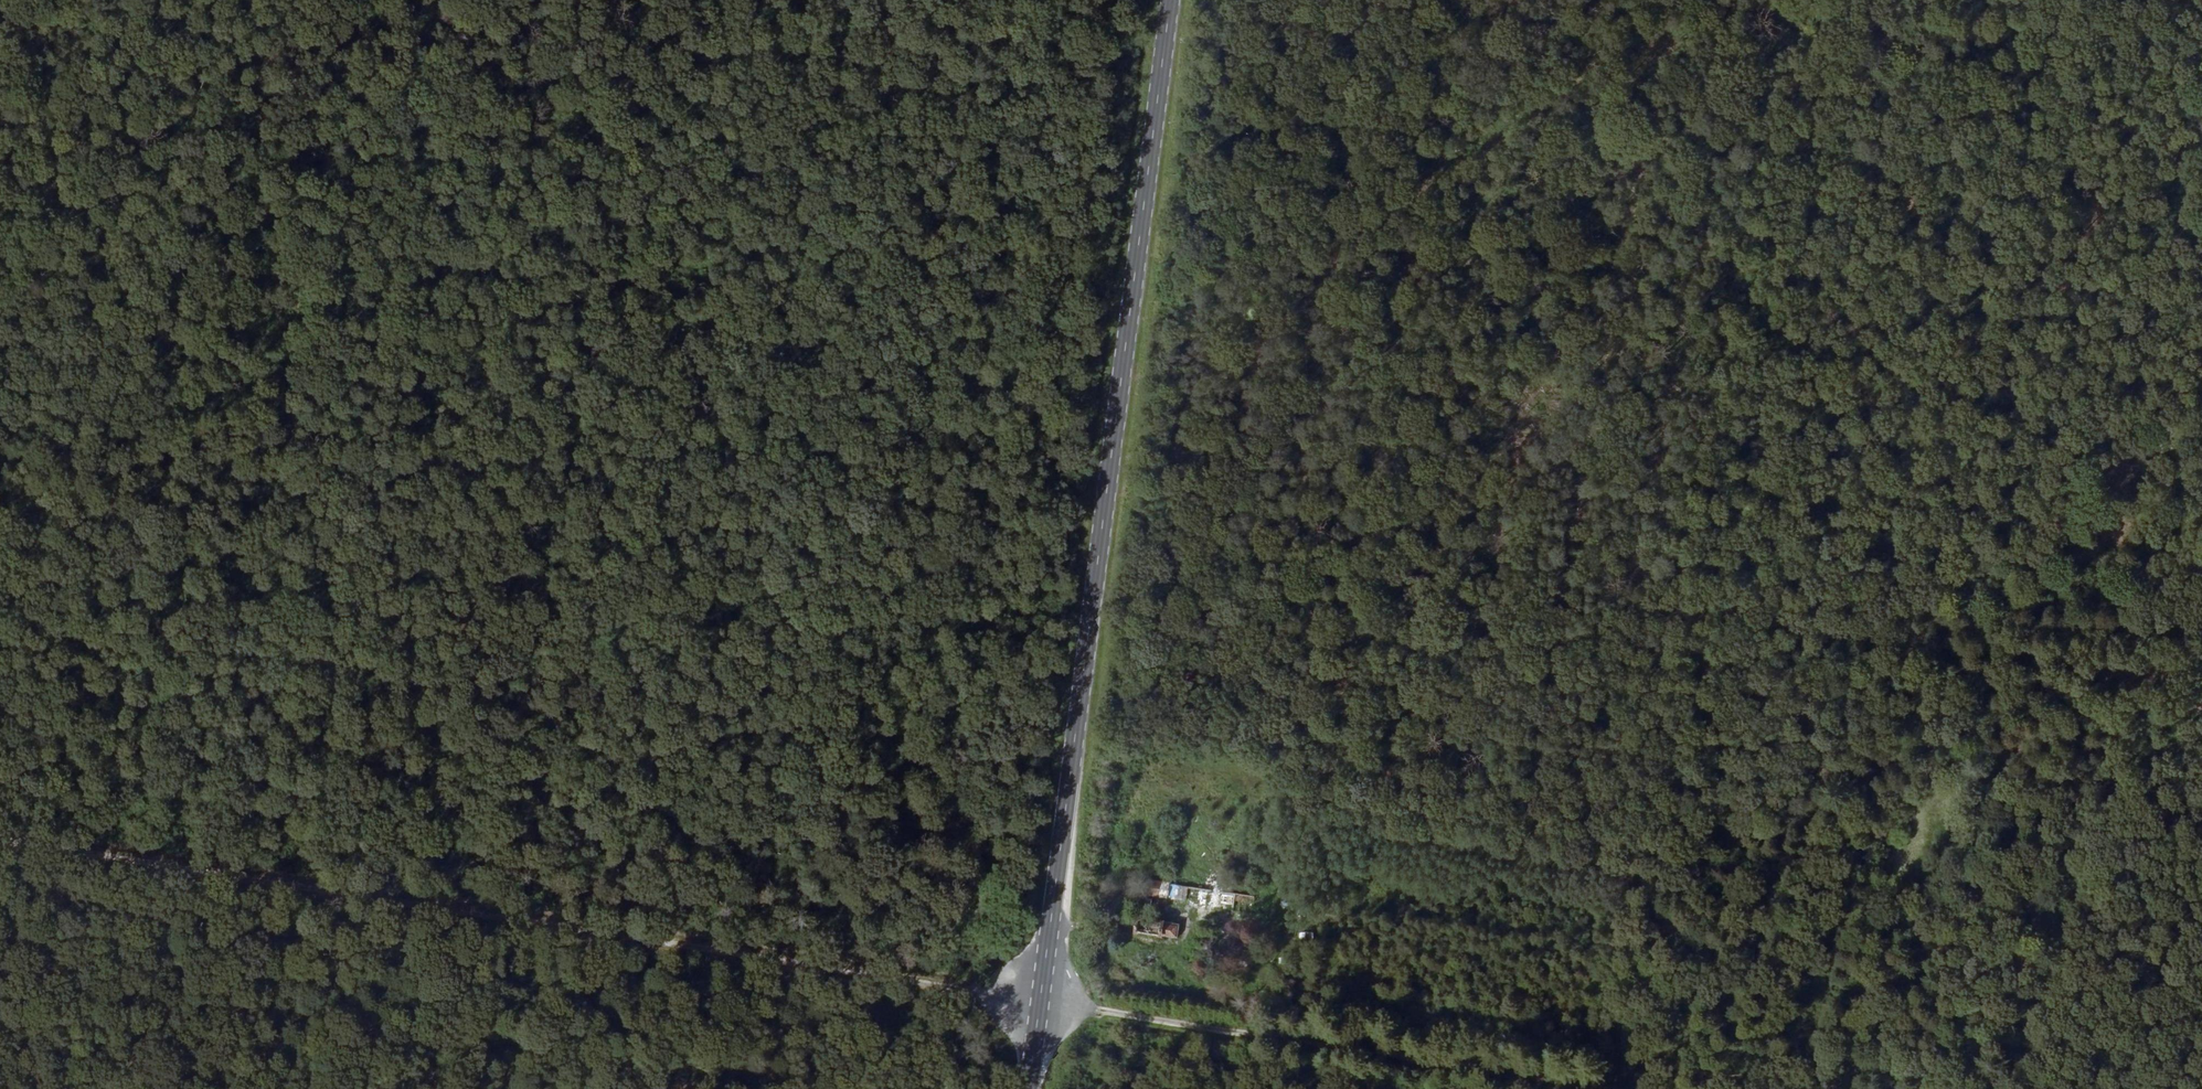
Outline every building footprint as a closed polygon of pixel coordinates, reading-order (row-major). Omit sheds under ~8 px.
[(1152,881),(1151,893),(1176,896),(1177,884),(1152,881)] [(1242,906),(1242,900),(1243,892),(1177,884),(1176,896),(1242,906)] [(1270,895),(1243,892),(1242,900),(1264,902),(1264,901),(1269,902),(1270,895)] [(1185,938),(1187,924),(1154,919),(1155,907),(1148,905),(1144,932),(1185,938)] [(1015,989),(1021,960),(1013,959),(1008,987),(1015,989)]
